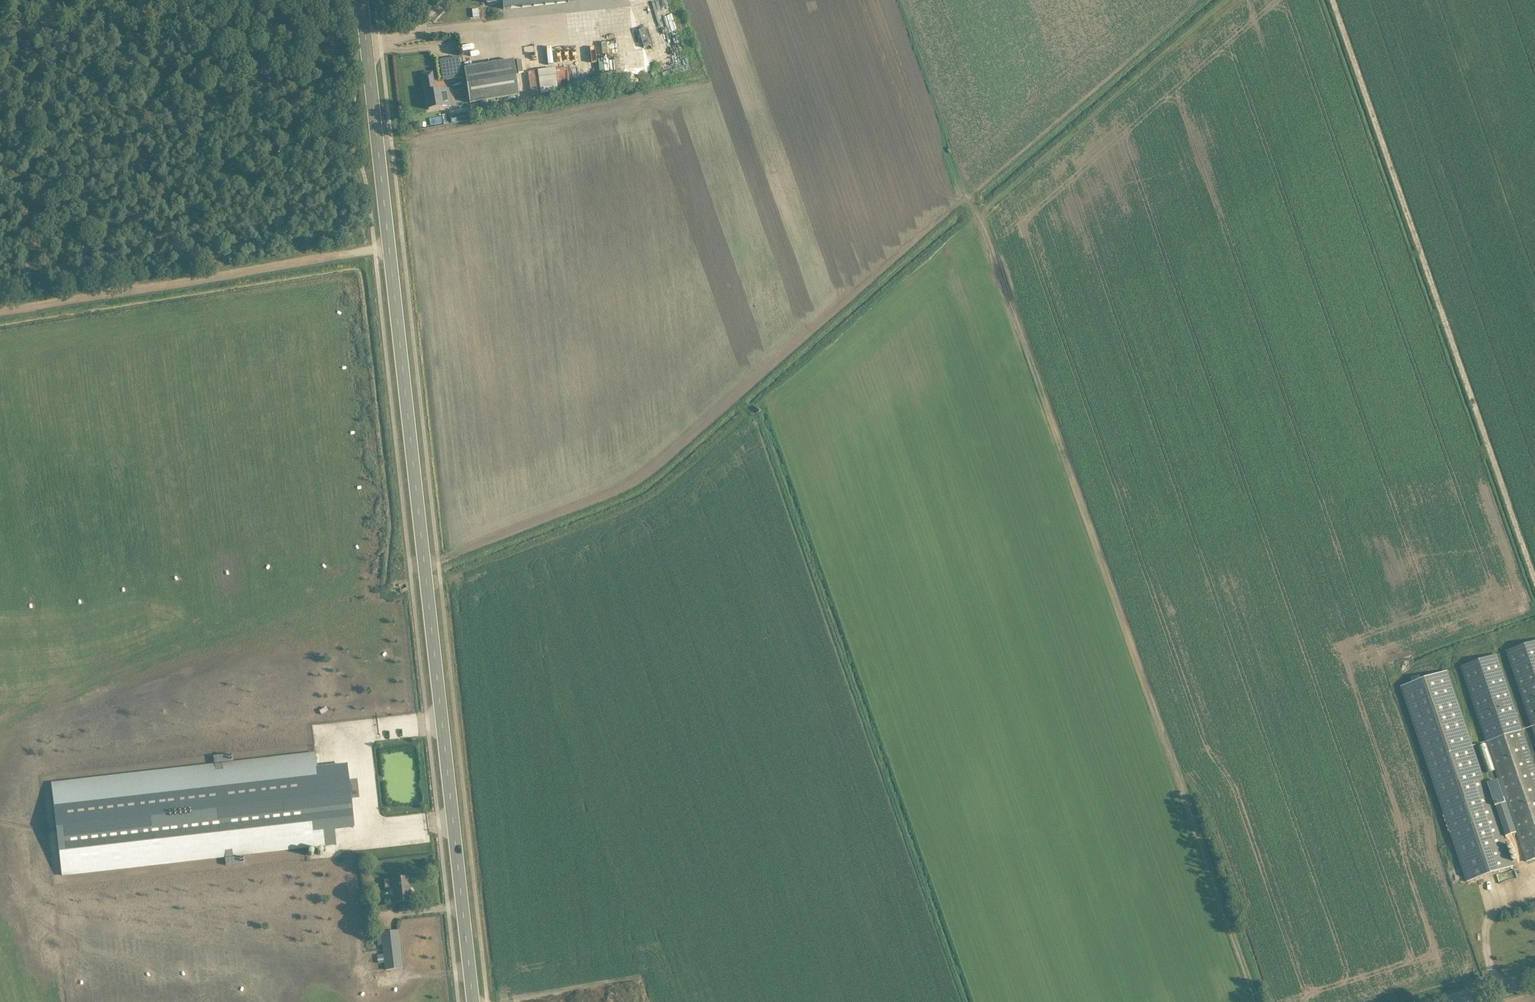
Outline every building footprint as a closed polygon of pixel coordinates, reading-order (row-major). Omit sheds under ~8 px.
[(488,3),(481,4),(482,10),(565,1),(565,0),(487,0),(488,3)] [(513,60),(464,68),(469,104),(519,96),(513,60)] [(441,68),(443,80),(462,78),(461,66),(441,68)] [(426,93),(429,110),(448,107),(446,98),(447,98),(445,90),(440,91),(426,93)] [(470,106),(472,113),(481,112),(480,104),(470,106)] [(1534,738),(1534,642),(1506,652),(1531,727),(1534,738)] [(1497,654),(1460,667),(1522,850),(1526,863),(1534,860),(1534,767),(1497,654)] [(1512,867),(1447,672),(1401,687),(1467,882),(1512,867)] [(215,765),(51,784),(62,876),(225,857),(226,859),(225,859),(226,866),(244,864),(243,857),(233,858),(233,856),(326,845),(324,830),(334,829),(343,828),(348,827),(353,827),(350,800),(348,780),(346,766),(342,766),(336,767),(317,769),(315,754),(222,765),(222,763),(233,761),(232,755),(213,757),(214,764),(215,764),(215,765)] [(1487,784),(1491,795),(1495,808),(1506,805),(1501,791),(1498,781),(1487,784)] [(409,878),(384,881),(385,889),(393,888),(395,903),(412,901),(409,878)] [(330,911),(341,911),(340,892),(329,892),(330,911)] [(388,932),(381,933),(383,946),(383,950),(385,970),(389,970),(390,970),(393,969),(403,968),(398,931),(397,931),(388,932)]
